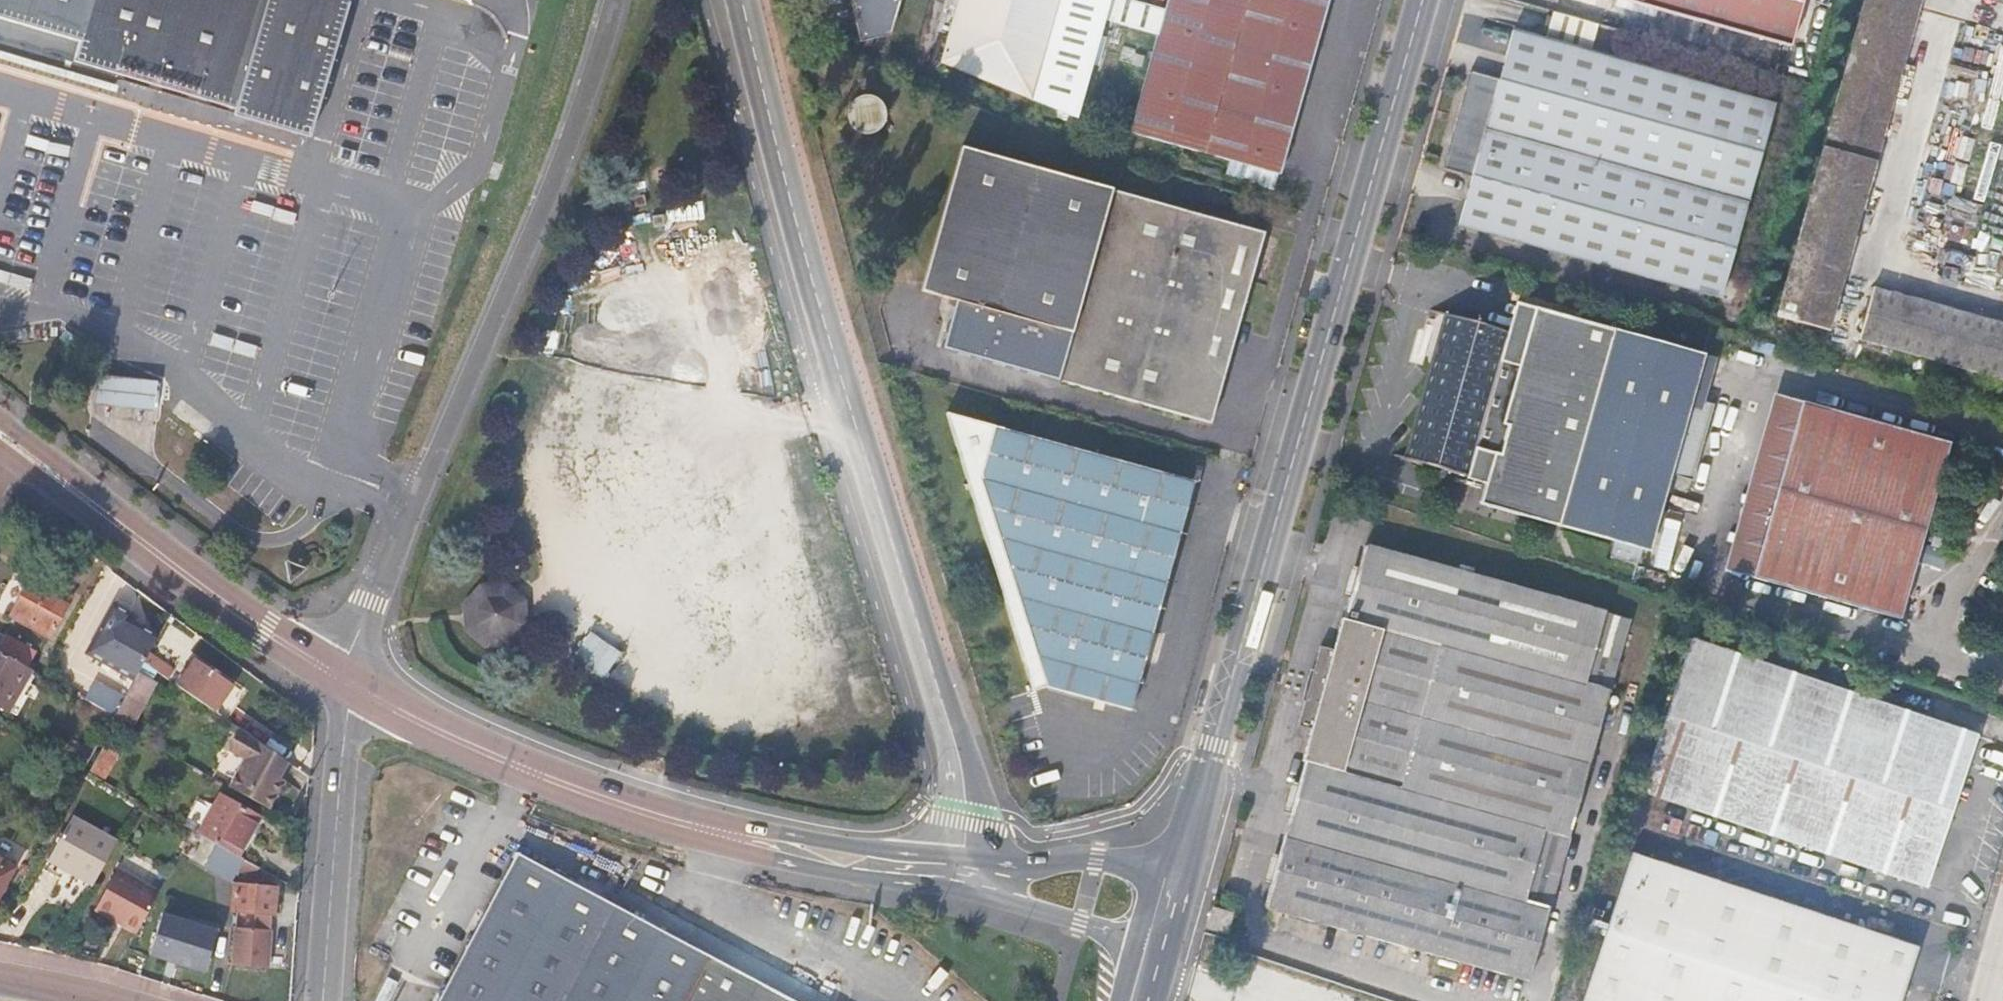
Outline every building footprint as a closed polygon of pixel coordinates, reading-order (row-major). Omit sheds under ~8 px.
[(233,107),(230,118),(306,140),(347,0),(0,0),(0,54),(111,86),(115,73),(233,107)] [(865,37),(888,30),(897,0),(857,0),(865,37)] [(1061,0),(964,0),(944,70),(1031,104),(1061,0)] [(1333,0),(1168,0),(1131,131),(1282,174),(1333,0)] [(1796,28),(1804,0),(1625,0),(1792,46),(1796,28)] [(1851,48),(1779,315),(1828,329),(1900,66),(1918,0),(1864,0),(1851,48)] [(1570,16),(1566,35),(1595,40),(1599,21),(1570,16)] [(1464,224),(1726,298),(1779,105),(1519,32),(1504,79),(1476,71),(1448,168),(1477,176),(1464,224)] [(1942,98),(1977,109),(1995,49),(1960,39),(1942,98)] [(849,124),(877,128),(881,99),(853,95),(849,124)] [(1034,375),(1088,182),(969,148),(927,290),(960,299),(947,350),(1034,375)] [(1269,234),(1088,182),(1034,375),(1176,416),(1201,322),(1240,332),(1269,234)] [(2002,377),(2002,321),(1875,286),(1861,338),(2002,377)] [(1511,299),(1503,328),(1522,333),(1530,305),(1511,299)] [(1687,482),(1709,407),(1687,402),(1701,355),(1530,305),(1522,333),(1503,328),(1442,310),(1399,453),(1483,481),(1477,501),(1611,540),(1607,555),(1634,562),(1638,548),(1645,550),(1666,475),(1687,482)] [(1201,322),(1176,416),(1214,426),(1240,332),(1201,322)] [(209,346),(256,359),(259,346),(213,333),(209,346)] [(1767,354),(1770,344),(1755,341),(1753,350),(1767,354)] [(122,408),(148,411),(151,380),(125,377),(93,373),(89,404),(122,408)] [(1726,573),(1755,581),(1802,405),(1774,398),(1726,573)] [(1802,405),(1755,581),(1900,621),(1948,445),(1802,405)] [(1034,692),(1049,687),(1133,712),(1185,532),(1154,523),(1167,474),(949,412),(1034,692)] [(1154,523),(1185,532),(1198,483),(1167,474),(1154,523)] [(1537,960),(1629,618),(1365,546),(1347,610),(1345,610),(1336,642),(1317,637),(1299,703),(1318,708),(1309,740),(1312,741),(1272,886),(1537,960)] [(10,616),(47,638),(70,597),(57,590),(55,592),(31,578),(10,616)] [(471,620),(472,627),(491,643),(515,642),(520,637),(534,623),(533,597),(512,581),(489,582),(470,600),(471,620)] [(494,635),(503,631),(525,620),(510,591),(480,606),(489,626),(494,635)] [(141,664),(155,640),(122,621),(125,614),(108,605),(81,654),(130,683),(141,664)] [(622,653),(591,632),(574,656),(604,677),(622,653)] [(0,637),(0,656),(22,668),(30,654),(0,637)] [(1640,787),(1924,886),(1975,736),(1691,637),(1640,787)] [(141,664),(153,672),(159,664),(146,655),(141,664)] [(22,668),(0,656),(0,711),(1,712),(25,670),(22,668)] [(192,661),(173,687),(206,710),(224,685),(192,661)] [(159,664),(153,672),(165,681),(171,673),(159,664)] [(275,778),(283,764),(235,731),(223,752),(240,763),(226,788),(263,809),(279,781),(275,778)] [(114,757),(97,747),(84,770),(102,779),(114,757)] [(210,846),(229,856),(249,818),(210,795),(188,834),(210,846)] [(41,863),(87,889),(113,844),(66,818),(41,863)] [(222,879),(233,859),(229,856),(210,846),(199,865),(222,879)] [(706,950),(519,848),(483,914),(435,1000),(797,1000),(706,950)] [(1916,946),(1627,860),(1587,1000),(1899,1000),(1916,946)] [(90,911),(131,934),(154,894),(112,871),(90,911)] [(227,910),(269,913),(272,889),(230,885),(227,910)] [(165,908),(151,953),(207,971),(221,926),(165,908)]
